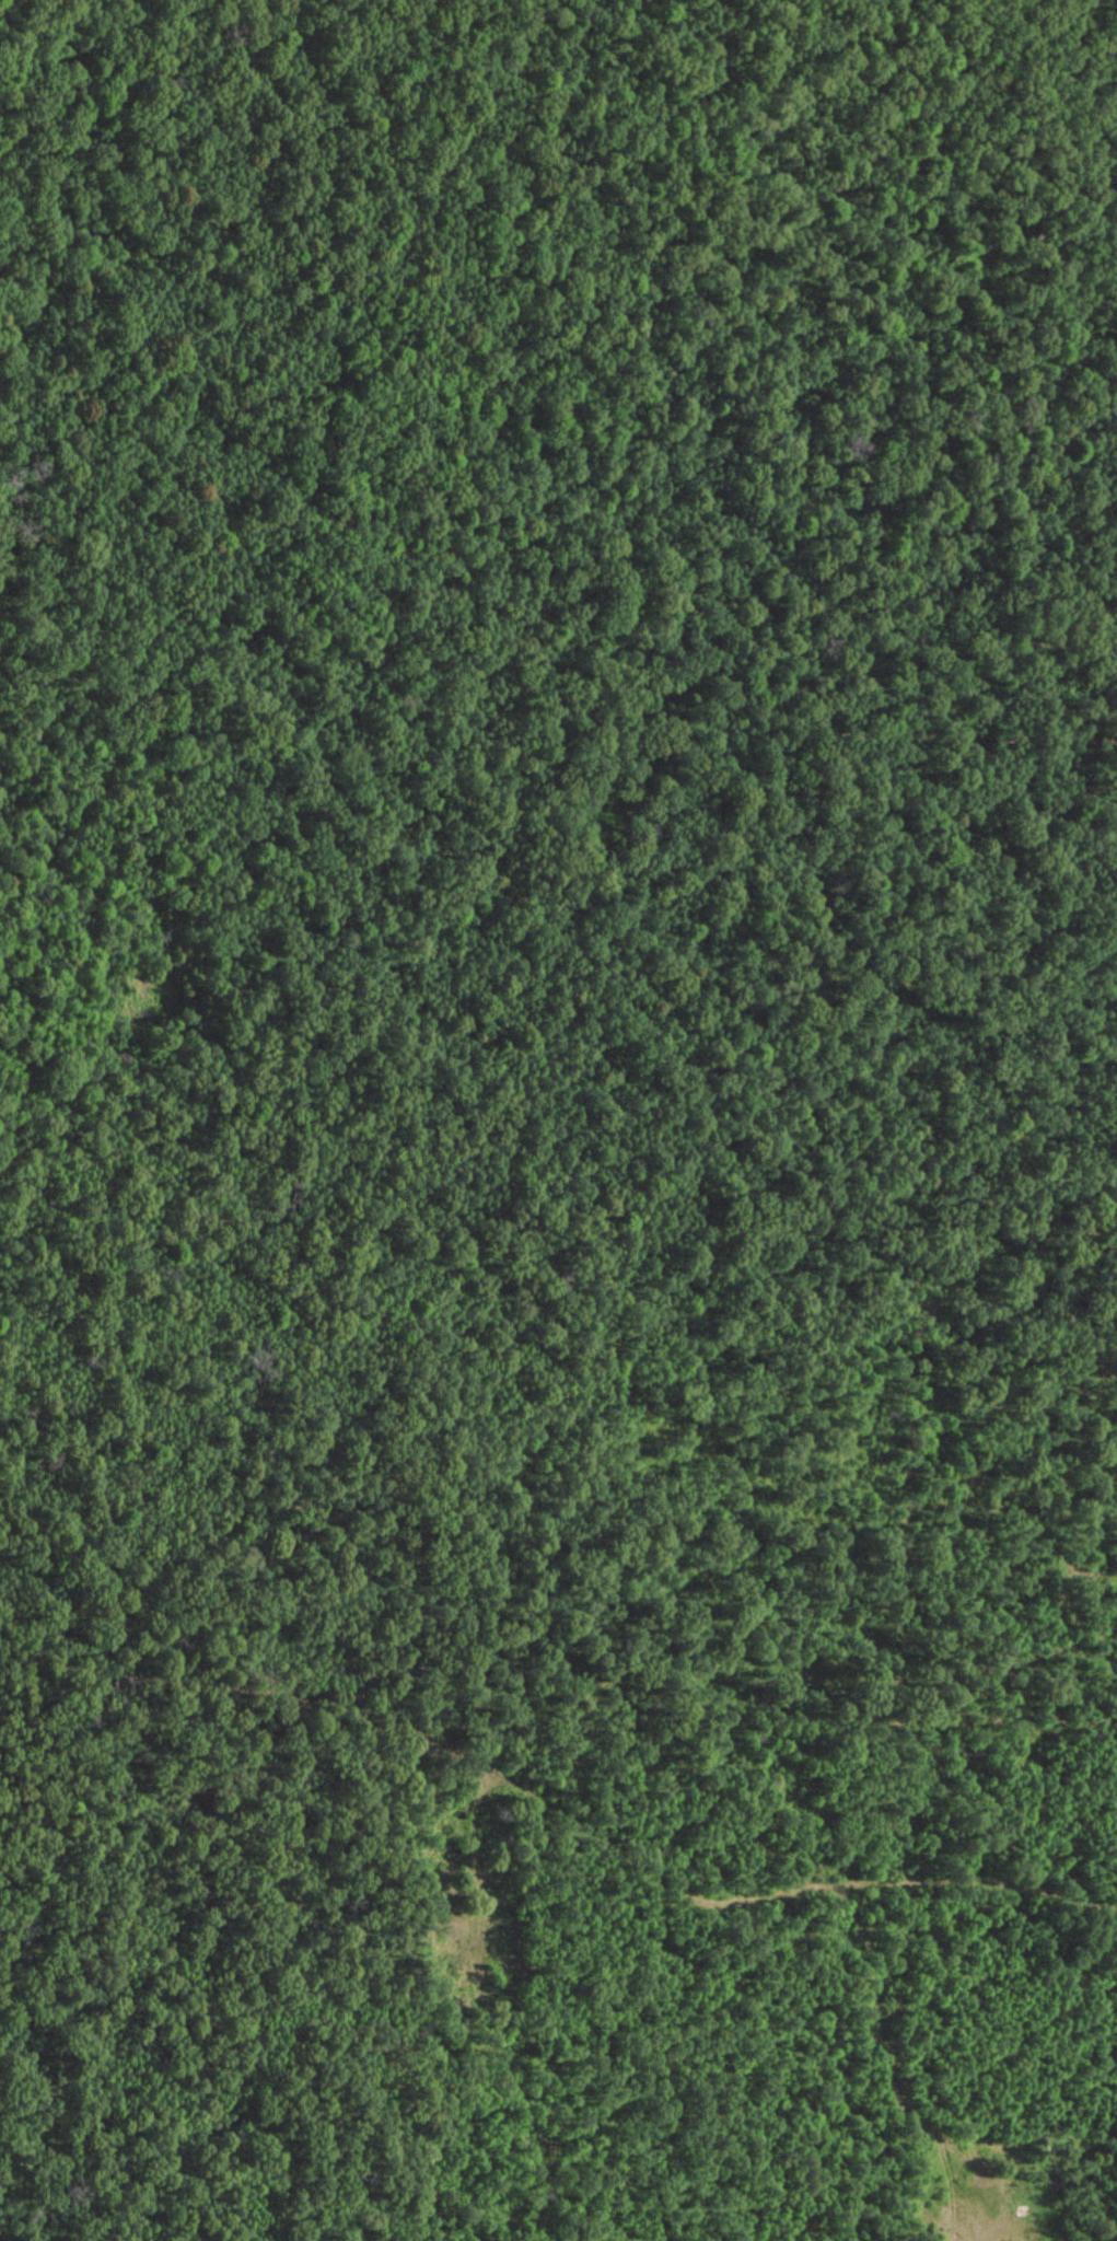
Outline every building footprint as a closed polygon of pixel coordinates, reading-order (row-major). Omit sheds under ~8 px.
[(12,248),(11,234),(0,235),(0,250),(12,248)]
